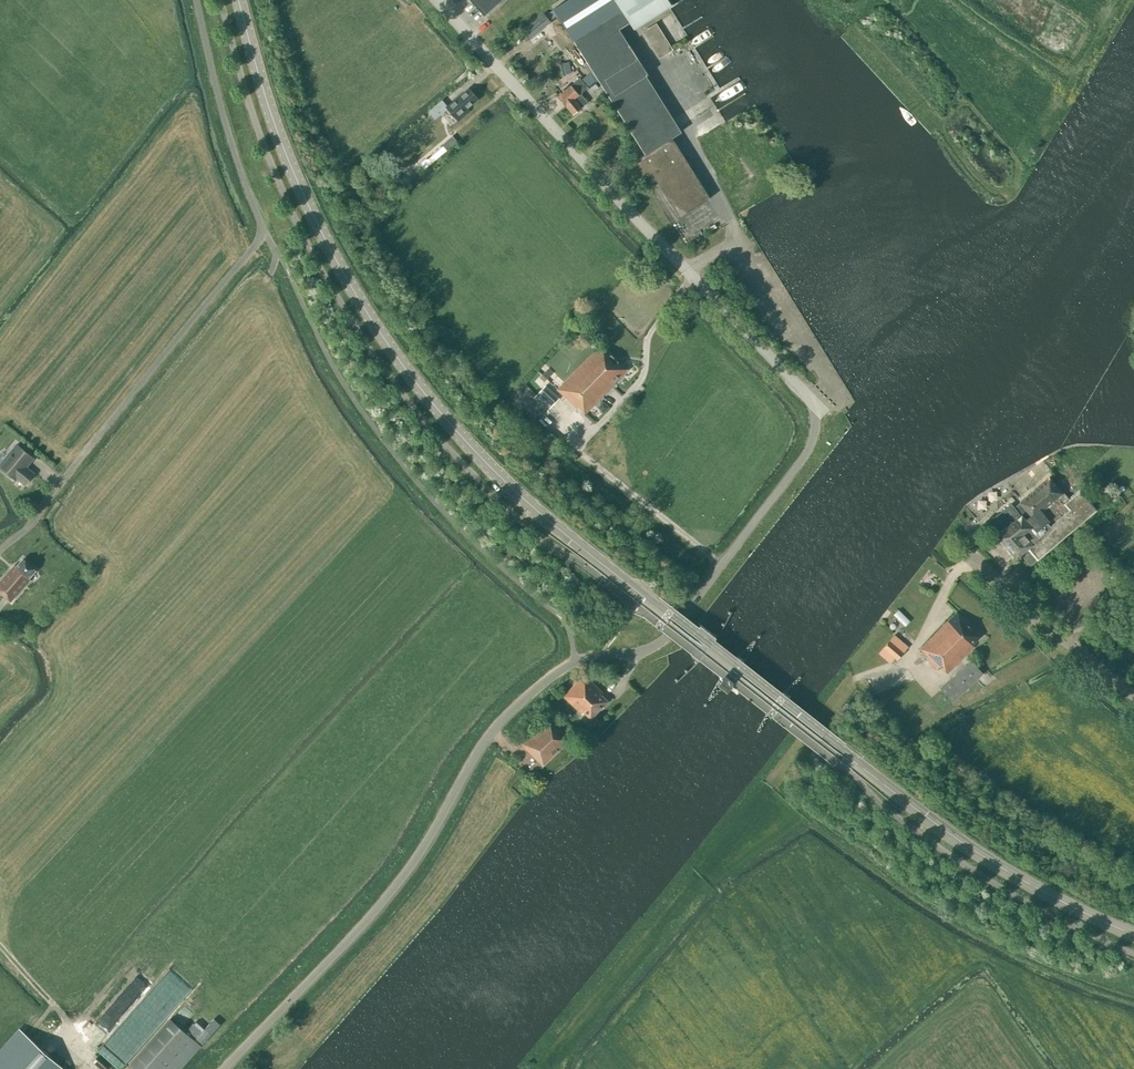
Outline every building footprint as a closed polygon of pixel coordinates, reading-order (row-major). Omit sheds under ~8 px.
[(484,15),(500,0),(471,0),(484,15)] [(671,6),(667,0),(568,0),(554,9),(640,147),(633,152),(651,182),(656,180),(679,217),(710,198),(672,138),(681,132),(645,76),(647,75),(619,29),(630,22),(634,29),(671,6)] [(530,40),(551,22),(543,13),(521,30),(530,40)] [(643,32),(659,58),(673,50),(656,24),(643,32)] [(580,93),(580,94),(587,88),(580,78),(558,97),(565,106),(580,93)] [(458,97),(446,107),(459,122),(471,112),(467,108),(478,99),(469,89),(458,98),(458,97)] [(588,102),(580,94),(580,93),(565,106),(573,115),(588,102)] [(446,107),(441,102),(430,112),(434,117),(446,107)] [(442,145),(443,146),(446,151),(457,142),(452,136),(442,145)] [(424,169),(430,164),(427,160),(426,159),(420,164),(424,169)] [(585,414),(627,370),(600,345),(557,389),(577,408),(578,407),(585,414)] [(547,411),(559,398),(545,385),(533,398),(547,411)] [(34,474),(26,467),(33,458),(17,444),(0,465),(0,471),(10,479),(12,477),(15,480),(17,478),(25,485),(34,474)] [(1062,493),(1049,478),(1020,502),(1020,503),(1014,508),(1011,504),(987,523),(994,532),(995,531),(998,533),(994,536),(1014,560),(1020,554),(1030,566),(1096,510),(1079,489),(1069,498),(1063,492),(1062,493)] [(23,559),(16,567),(14,566),(0,582),(0,592),(11,601),(30,580),(28,578),(35,570),(23,559)] [(899,610),(894,615),(905,627),(910,621),(899,610)] [(947,673),(973,646),(972,645),(980,637),(956,613),(920,649),(928,656),(926,658),(937,670),(940,666),(947,673)] [(897,660),(907,647),(894,635),(878,654),(890,664),(894,658),(897,660)] [(952,702),(983,673),(971,660),(940,689),(952,702)] [(726,692),(734,682),(724,674),(716,684),(726,692)] [(580,679),(563,696),(582,715),(584,713),(590,719),(608,701),(601,695),(603,693),(591,681),(584,675),(580,679)] [(790,697),(783,691),(769,710),(776,716),(790,697)] [(542,766),(570,740),(548,717),(520,743),(542,766)] [(201,1046),(171,1019),(130,1064),(135,1068),(180,1068),(201,1046)] [(202,1045),(220,1025),(214,1019),(204,1030),(196,1022),(194,1024),(188,1030),(197,1038),(196,1039),(202,1045)] [(20,1030),(0,1053),(0,1068),(64,1068),(20,1030)]
